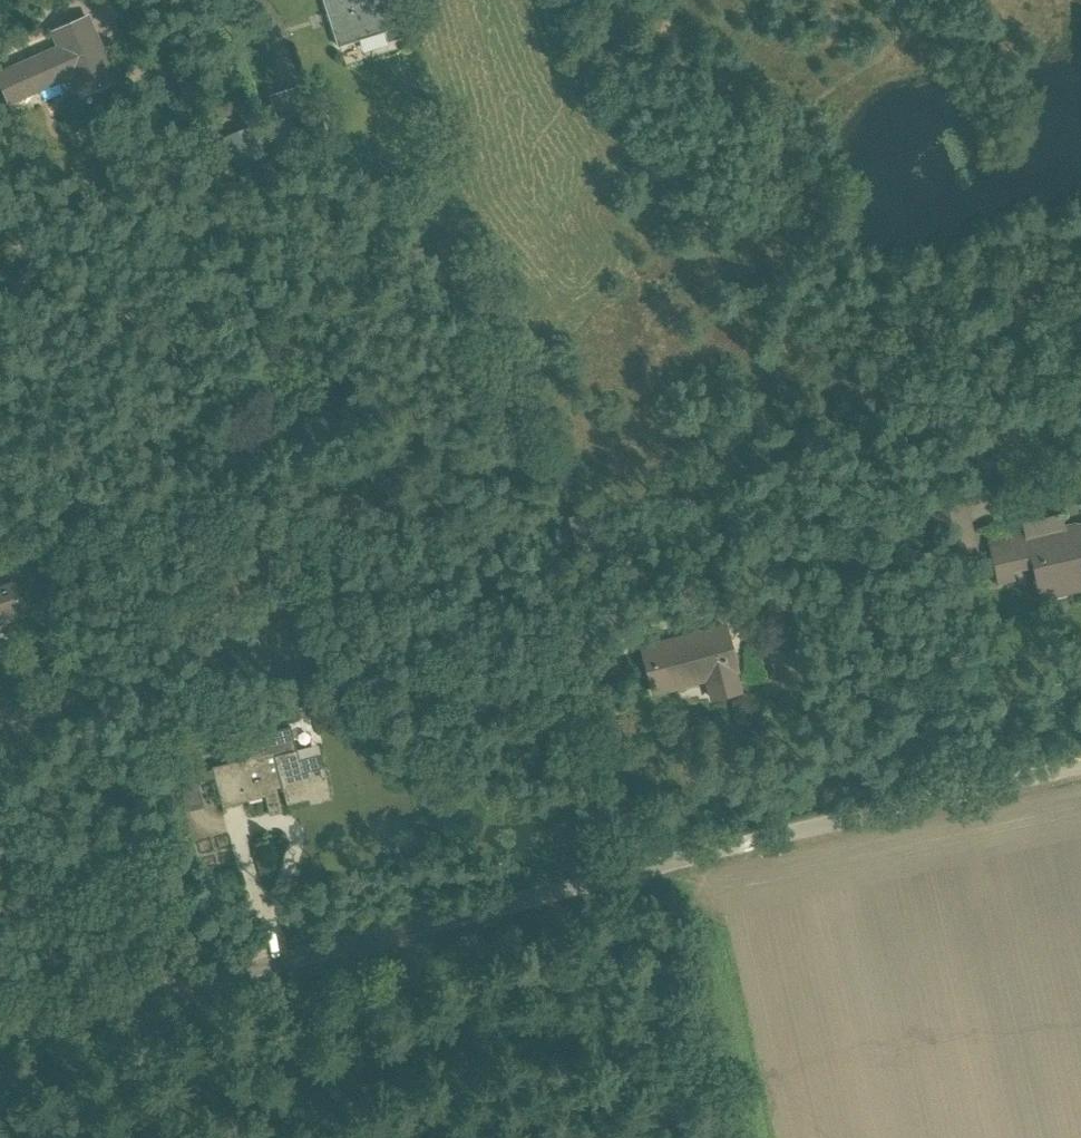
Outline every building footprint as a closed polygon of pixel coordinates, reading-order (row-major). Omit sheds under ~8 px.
[(339,47),(387,32),(377,0),(324,0),(339,47)] [(0,77),(0,79),(10,102),(74,74),(83,96),(117,81),(88,18),(55,33),(62,50),(0,77)] [(272,157),(259,127),(253,129),(225,139),(236,168),(272,157)] [(989,542),(996,574),(1034,566),(1041,597),(1080,588),(1080,525),(1075,526),(1075,528),(1060,531),(1056,515),(1016,526),(1018,535),(989,542)] [(4,623),(4,622),(25,615),(14,582),(0,587),(0,624),(4,623)] [(727,626),(643,649),(655,693),(709,679),(714,698),(739,692),(734,672),(738,670),(727,626)] [(198,774),(178,779),(186,812),(204,808),(198,783),(216,778),(224,808),(266,797),(271,815),(283,812),(278,789),(284,788),(288,805),(329,795),(327,785),(330,784),(322,754),(300,760),(292,726),(245,739),(250,758),(213,768),(212,764),(197,768),(198,774)] [(228,727),(215,731),(221,747),(233,743),(228,727)]
